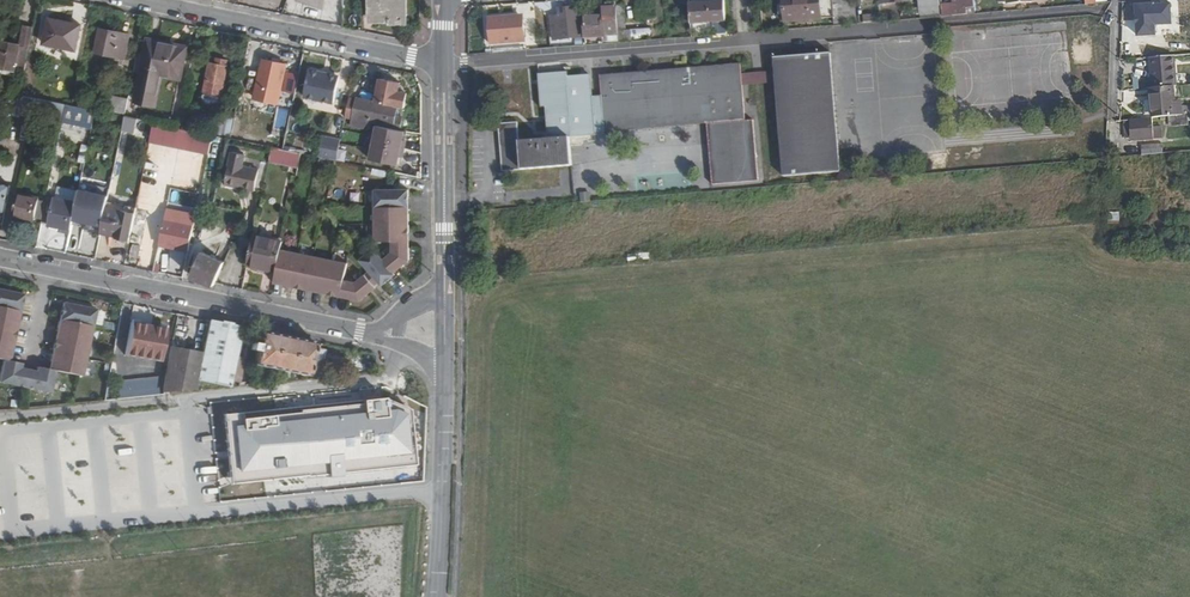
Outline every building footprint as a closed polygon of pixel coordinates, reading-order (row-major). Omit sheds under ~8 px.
[(311,5),(322,9),(325,0),(307,0),(311,1),(311,5)] [(404,0),(370,0),(370,20),(387,20),(388,24),(404,24),(404,0)] [(833,18),(833,15),(832,0),(785,0),(786,21),(833,18)] [(842,0),(832,0),(833,15),(843,14),(842,0)] [(856,23),(854,0),(842,0),(843,14),(833,15),(833,18),(833,25),(856,23)] [(917,16),(938,16),(937,0),(916,0),(917,16)] [(948,15),(964,14),(964,8),(976,7),(975,0),(959,0),(960,5),(953,6),(953,11),(948,12),(948,15)] [(725,21),(724,2),(688,4),(690,25),(725,21)] [(1136,5),(1138,36),(1156,34),(1154,4),(1136,5)] [(602,15),(582,17),(584,40),(603,38),(603,43),(618,42),(619,42),(616,6),(601,7),(602,15)] [(550,17),(552,41),(581,38),(577,7),(558,9),(559,16),(550,17)] [(488,18),(490,46),(525,43),(523,15),(488,18)] [(44,44),(80,53),(87,24),(51,16),(44,44)] [(630,38),(649,36),(648,28),(629,30),(630,38)] [(102,29),(97,54),(125,60),(130,36),(102,29)] [(0,41),(0,65),(16,69),(21,46),(0,41)] [(150,42),(137,102),(157,107),(163,77),(182,80),(188,50),(150,42)] [(140,52),(142,45),(136,44),(134,51),(140,52)] [(542,107),(547,106),(550,138),(520,141),(519,121),(499,122),(502,172),(522,170),(559,167),(573,166),(570,136),(605,134),(605,131),(652,128),(705,123),(710,184),(756,180),(751,119),(745,119),(742,85),(776,81),(783,177),(840,173),(831,52),(773,57),(775,70),(742,73),(741,62),(600,74),(602,96),(592,97),(590,75),(568,77),(567,72),(539,75),(542,107)] [(1151,58),(1153,88),(1174,87),(1176,86),(1174,56),(1151,58)] [(281,90),(286,64),(263,59),(258,84),(281,90)] [(227,66),(226,66),(212,63),(209,63),(203,93),(221,97),(227,66)] [(311,70),(310,74),(329,78),(330,74),(311,70)] [(329,78),(310,74),(305,96),(336,102),(341,76),(330,74),(329,78)] [(288,93),(296,95),(299,80),(291,78),(288,93)] [(1137,78),(1123,79),(1125,102),(1139,101),(1137,78)] [(355,120),(354,125),(370,128),(371,122),(393,127),(393,130),(378,126),(371,158),(398,165),(405,133),(400,132),(403,118),(397,117),(399,107),(405,108),(408,94),(400,92),(402,83),(382,79),(376,102),(359,99),(359,102),(351,100),(347,118),(355,120)] [(1169,116),(1183,114),(1183,104),(1175,104),(1174,87),(1153,88),(1155,117),(1169,116)] [(10,93),(6,109),(36,116),(40,99),(22,95),(10,93)] [(111,111),(127,114),(130,99),(114,96),(111,111)] [(40,99),(36,116),(49,118),(52,101),(40,99)] [(68,105),(66,119),(95,125),(98,111),(74,106),(68,105)] [(284,128),(289,110),(279,107),(274,125),(284,128)] [(1183,114),(1169,116),(1170,125),(1189,124),(1188,120),(1189,120),(1189,114),(1183,114)] [(127,116),(124,130),(134,132),(137,119),(127,116)] [(1153,117),(1130,119),(1131,130),(1127,130),(1128,138),(1132,138),(1133,140),(1159,139),(1159,128),(1153,128),(1153,117)] [(156,123),(153,138),(182,144),(186,128),(179,127),(156,123)] [(186,128),(182,144),(212,150),(215,135),(186,128)] [(323,135),(321,157),(339,159),(341,137),(323,135)] [(80,161),(86,162),(90,146),(83,144),(80,161)] [(1141,146),(1141,156),(1160,154),(1160,145),(1141,146)] [(300,166),(302,153),(285,149),(273,147),(270,160),(300,166)] [(234,152),(227,184),(256,190),(260,169),(242,165),(245,153),(234,152)] [(202,176),(206,162),(199,160),(196,175),(202,176)] [(374,168),(373,175),(388,178),(389,171),(374,168)] [(180,178),(178,186),(196,190),(198,183),(180,178)] [(6,213),(12,187),(0,185),(0,212),(6,213)] [(81,190),(78,204),(74,225),(103,231),(107,209),(110,196),(81,190)] [(366,264),(375,275),(385,287),(388,291),(402,280),(399,277),(415,263),(415,249),(413,250),(413,234),(416,234),(416,227),(401,227),(400,223),(416,223),(416,215),(413,215),(414,198),(416,198),(416,191),(381,190),(380,243),(396,243),(395,252),(399,251),(399,256),(388,264),(380,253),(366,264)] [(19,194),(14,217),(37,222),(42,199),(19,194)] [(50,198),(43,225),(73,232),(74,225),(78,204),(50,198)] [(103,231),(103,233),(118,236),(118,238),(132,241),(137,214),(107,209),(103,231)] [(1118,222),(1118,212),(1107,212),(1107,222),(1118,222)] [(166,221),(160,248),(189,254),(195,227),(166,221)] [(255,234),(249,263),(278,269),(282,252),(285,240),(255,234)] [(192,274),(214,285),(225,261),(201,252),(192,274)] [(283,286),(283,288),(290,290),(292,275),(296,276),(293,291),(301,292),(301,290),(316,292),(315,295),(323,296),(326,282),(329,282),(326,297),(334,299),(334,296),(349,299),(348,302),(349,302),(365,305),(381,291),(371,278),(369,279),(369,280),(360,286),(356,286),(356,283),(348,282),(352,267),(282,252),(278,269),(275,285),(283,286)] [(375,275),(371,278),(381,291),(385,287),(375,275)] [(13,343),(15,336),(12,336),(15,321),(18,321),(19,314),(5,311),(6,307),(20,310),(21,303),(19,303),(21,295),(0,290),(0,340),(13,343)] [(65,304),(64,312),(61,312),(60,319),(75,321),(74,325),(59,322),(58,329),(60,330),(57,345),(54,344),(53,351),(68,354),(67,358),(52,355),(51,362),(53,362),(51,370),(49,369),(49,370),(37,367),(37,372),(20,369),(20,364),(9,362),(7,361),(9,353),(11,354),(12,347),(0,344),(0,360),(3,361),(0,377),(0,383),(50,393),(55,371),(82,377),(96,310),(65,304)] [(124,355),(159,362),(166,327),(131,320),(124,355)] [(198,380),(230,388),(232,381),(240,383),(245,358),(244,358),(237,356),(243,328),(210,321),(198,380)] [(314,347),(315,343),(261,331),(260,338),(249,335),(247,347),(257,349),(254,364),(284,371),(283,377),(288,378),(290,372),(307,376),(308,371),(314,347)] [(201,353),(171,347),(169,357),(165,379),(163,391),(194,389),(201,353)] [(326,351),(314,347),(308,371),(320,374),(326,351)] [(165,379),(169,357),(163,356),(158,377),(165,379)] [(160,395),(159,378),(119,380),(120,397),(160,395)] [(293,415),(233,422),(239,472),(266,469),(266,474),(290,471),(290,466),(294,465),(299,464),(297,453),(302,452),(301,442),(296,443),(295,436),(291,436),(291,431),(295,430),(293,420),(290,421),(290,416),(293,415)]
